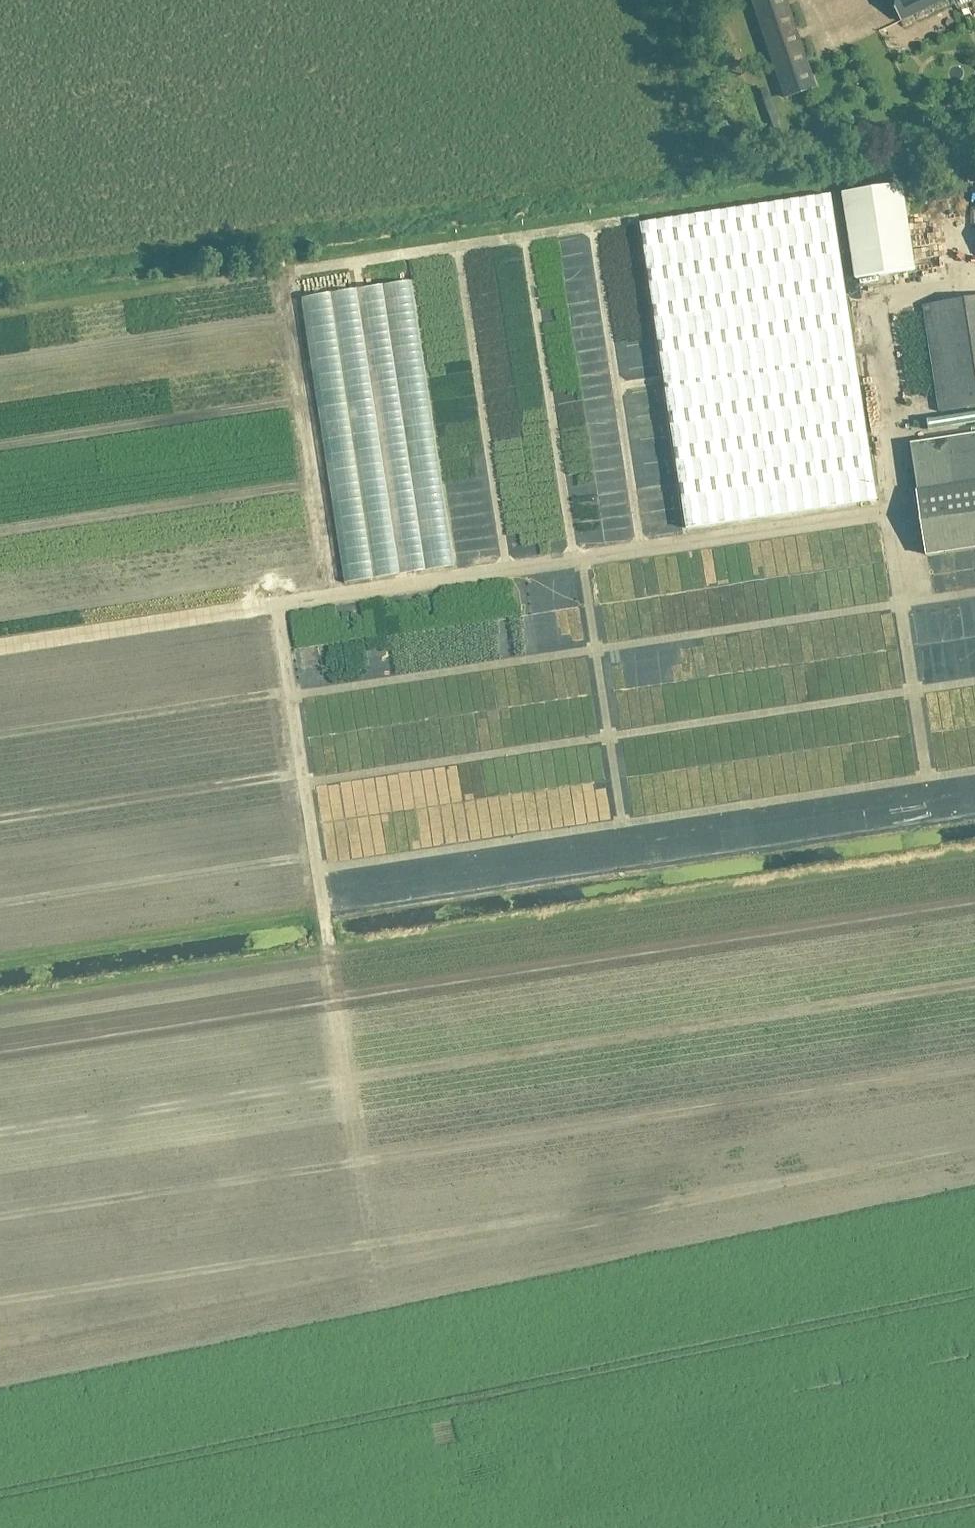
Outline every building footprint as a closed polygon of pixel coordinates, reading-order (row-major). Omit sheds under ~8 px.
[(783,100),(816,89),(786,0),(750,0),(783,100)] [(900,22),(946,0),(890,0),(900,22)] [(856,279),(915,271),(902,185),(843,194),(856,279)] [(876,500),(831,195),(640,224),(685,528),(876,500)] [(299,298),(342,584),(453,566),(410,281),(299,298)] [(923,306),(940,413),(974,408),(974,298),(923,306)] [(910,444),(916,492),(915,492),(925,555),(974,548),(974,434),(910,444)] [(620,603),(631,599),(626,585),(615,589),(620,603)]
